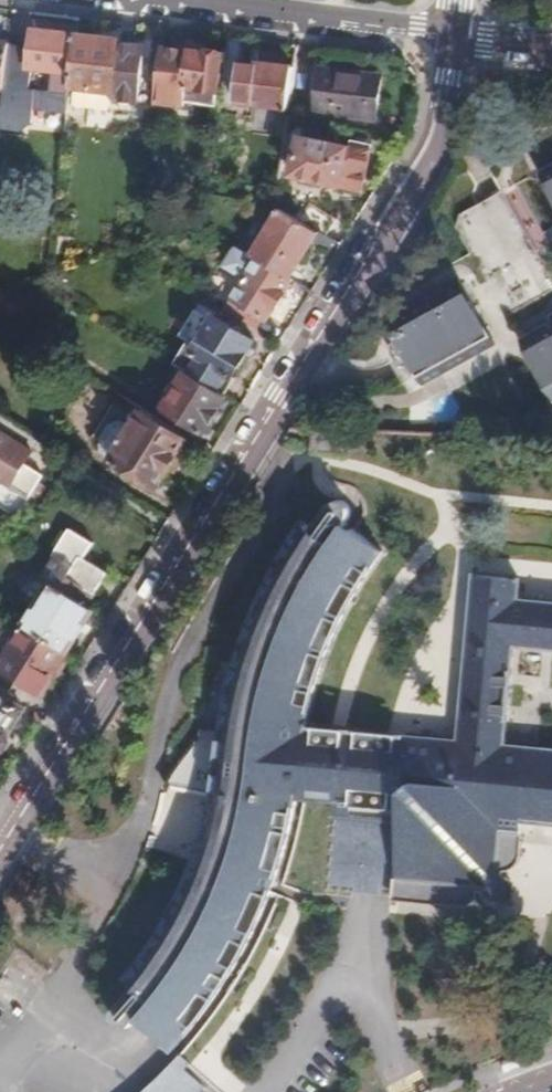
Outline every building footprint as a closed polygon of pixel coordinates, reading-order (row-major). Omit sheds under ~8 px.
[(75,75),(79,36),(36,31),(34,49),(32,70),(36,70),(57,73),(75,75)] [(122,41),(79,36),(75,75),(73,90),(114,94),(114,102),(139,105),(146,47),(122,44),(122,41)] [(292,108),(297,67),(260,62),(260,64),(246,63),(248,39),(232,37),(225,100),(292,108)] [(13,42),(0,40),(0,87),(8,88),(12,46),(13,42)] [(32,70),(34,49),(12,46),(8,88),(3,126),(23,128),(35,122),(39,92),(33,91),(36,70),(32,70)] [(226,54),(165,48),(158,104),(174,105),(191,107),(191,103),(220,106),(226,54)] [(325,69),(320,113),(378,120),(383,77),(325,69)] [(75,75),(57,73),(55,93),(47,93),(45,110),(70,113),(73,90),(75,75)] [(158,104),(155,132),(171,133),(174,105),(158,104)] [(277,129),(290,131),(291,122),(292,115),(279,114),(277,129)] [(307,136),(299,175),(368,188),(376,145),(358,141),(357,147),(307,136)] [(457,212),(487,289),(537,270),(507,193),(457,212)] [(310,221),(334,237),(343,222),(318,207),(310,221)] [(287,210),(259,257),(261,258),(295,280),(323,234),(287,210)] [(274,318),(297,281),(295,280),(261,258),(229,310),(261,331),(270,316),(274,318)] [(398,325),(433,381),(502,337),(467,282),(398,325)] [(2,320),(11,306),(12,287),(0,291),(0,319),(2,320)] [(200,353),(222,319),(223,318),(205,306),(184,338),(193,344),(180,363),(187,367),(199,374),(208,358),(200,353)] [(199,374),(227,392),(231,395),(242,377),(241,376),(259,344),(222,319),(200,353),(208,358),(199,374)] [(551,400),(551,336),(524,354),(551,400)] [(210,432),(233,396),(227,392),(199,374),(187,367),(163,405),(210,432)] [(116,459),(144,413),(119,399),(94,439),(102,450),(116,459)] [(162,487),(193,436),(147,408),(144,413),(116,459),(162,487)] [(5,481),(21,491),(43,455),(0,429),(0,478),(5,481)] [(140,1023),(175,1052),(200,1022),(221,994),(246,953),(265,913),(283,866),(291,831),(296,800),(306,801),(334,804),(411,812),(402,897),(486,906),(486,889),(502,886),(503,878),(518,872),(524,871),(531,864),(535,839),(536,823),(551,825),(551,600),(533,598),(537,577),(482,574),(469,743),(389,735),(348,731),(337,730),(330,729),(307,727),(314,697),(325,660),(341,625),(366,579),(384,554),(356,531),(352,528),(347,524),(351,518),(351,511),(349,507),(345,504),(341,503),(335,504),(330,507),(314,531),(304,524),(280,564),(266,591),(258,607),(247,633),(239,657),(229,696),(222,733),(204,730),(197,744),(178,769),(167,788),(214,795),(207,828),(188,882),(169,920),(144,958),(127,980),(136,988),(117,1010),(115,1015),(116,1021),(119,1027),(124,1030),(131,1030),(136,1027),(140,1023)] [(53,573),(95,600),(112,571),(87,555),(81,564),(65,554),(53,573)] [(59,582),(31,626),(73,652),(101,608),(94,604),(95,600),(53,573),(50,577),(59,582)] [(48,694),(62,670),(65,672),(75,654),(73,652),(31,626),(16,650),(6,645),(0,652),(0,659),(7,663),(4,668),(17,676),(48,694)] [(0,665),(0,751),(26,710),(15,703),(19,697),(9,690),(17,676),(4,668),(0,665)] [(182,1058),(176,1065),(186,1073),(192,1065),(190,1063),(182,1058)] [(205,1088),(186,1073),(176,1065),(147,1091),(202,1091),(205,1088)]
